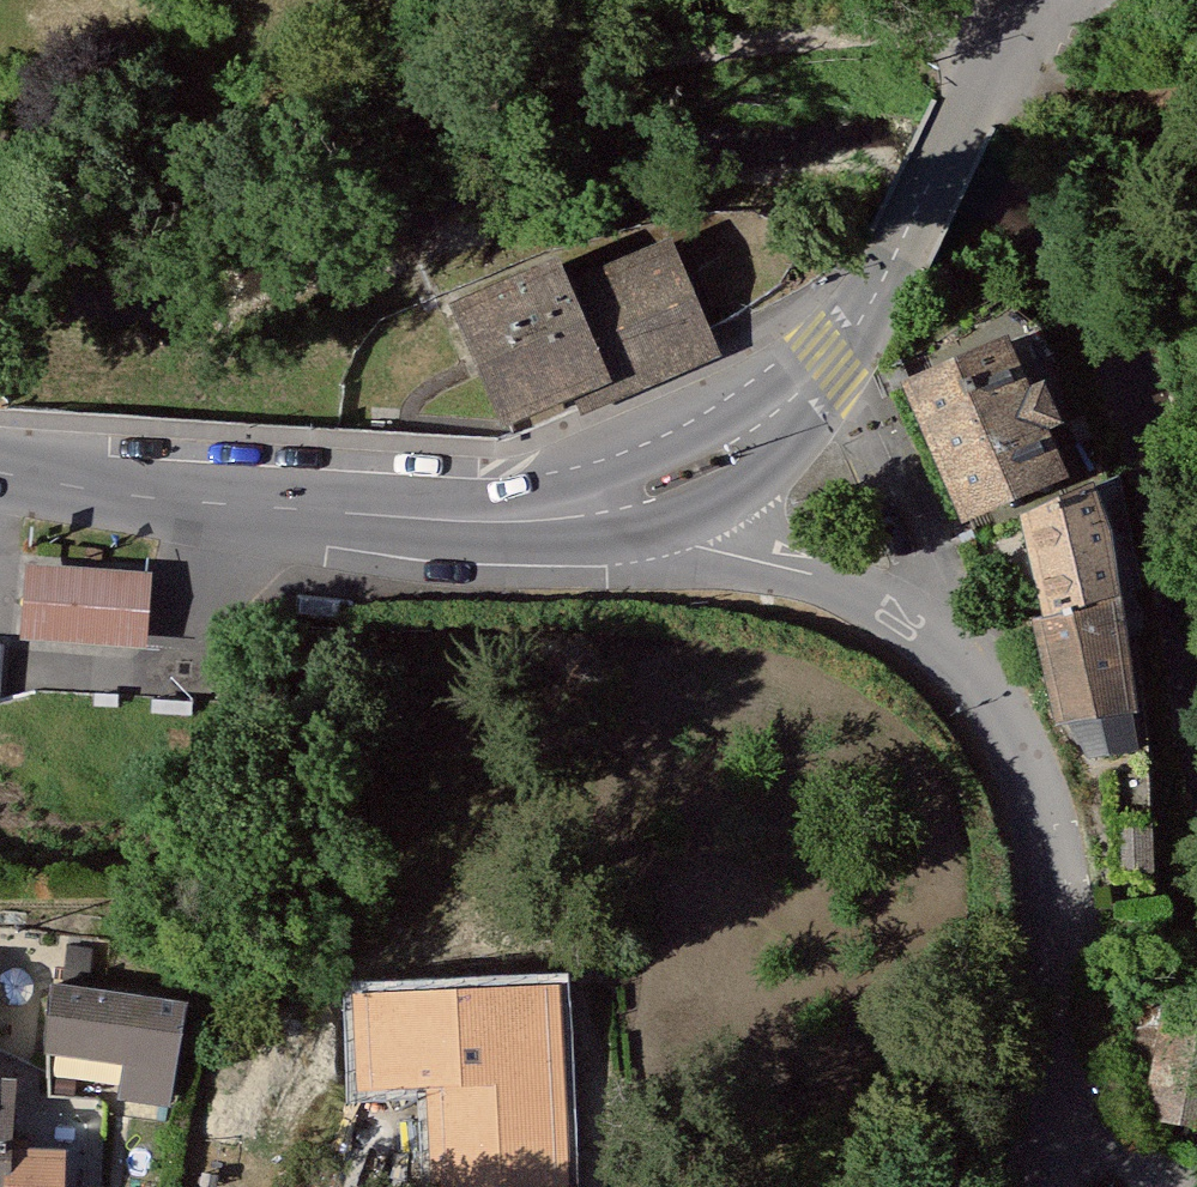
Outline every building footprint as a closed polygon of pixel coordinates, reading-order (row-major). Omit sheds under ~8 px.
[(715,349),(661,227),(557,272),(545,244),(436,291),(492,420),(566,388),(575,410),(715,349)] [(1061,466),(999,326),(894,372),(956,513),(1061,466)] [(1088,476),(1012,504),(1034,605),(1112,585),(1101,519),(1088,476)] [(154,649),(159,575),(33,568),(28,642),(154,649)] [(1112,585),(1034,605),(1024,609),(1052,717),(1062,715),(1129,702),(1112,585)] [(1129,702),(1062,715),(1084,753),(1134,746),(1129,702)] [(1147,820),(1110,821),(1111,871),(1147,870),(1147,820)] [(130,1048),(141,987),(48,973),(42,1041),(129,1054),(130,1048)] [(557,976),(403,985),(410,1087),(430,1086),(436,1186),(570,1186),(557,976)] [(143,982),(141,987),(130,1048),(172,1056),(183,989),(143,982)] [(410,1087),(403,985),(356,986),(361,1088),(410,1087)] [(1137,1113),(1196,1126),(1196,1024),(1158,1016),(1137,1113)] [(9,1136),(12,1068),(0,1068),(0,1186),(7,1186),(9,1136)] [(9,1136),(7,1186),(56,1186),(58,1139),(9,1136)]
